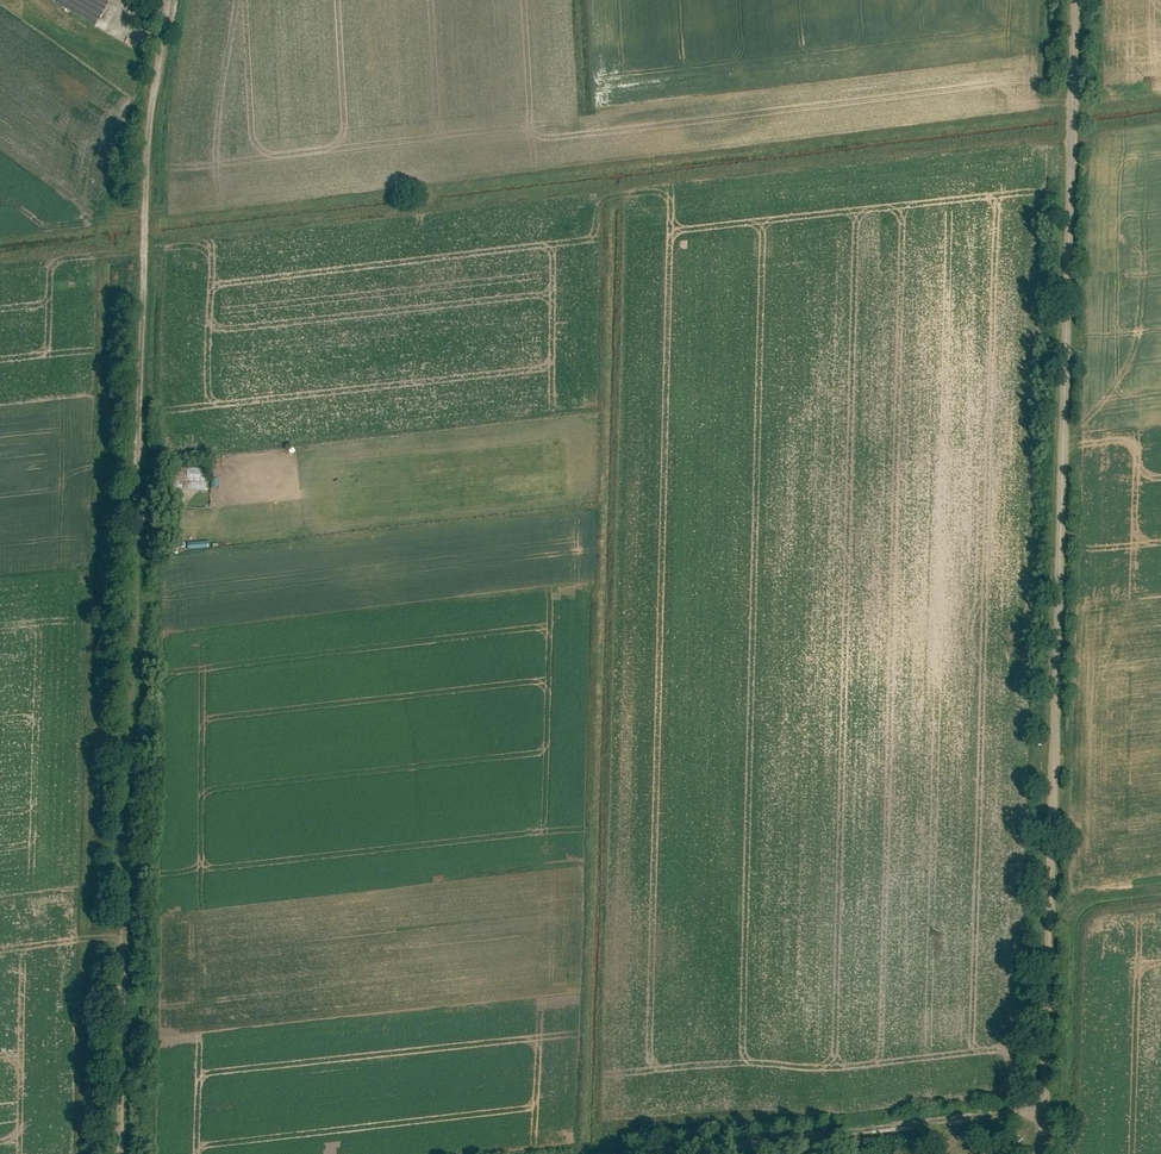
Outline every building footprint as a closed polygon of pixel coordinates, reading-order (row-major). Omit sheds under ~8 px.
[(94,30),(111,0),(43,0),(94,30)] [(204,497),(206,476),(186,475),(184,495),(204,497)]
